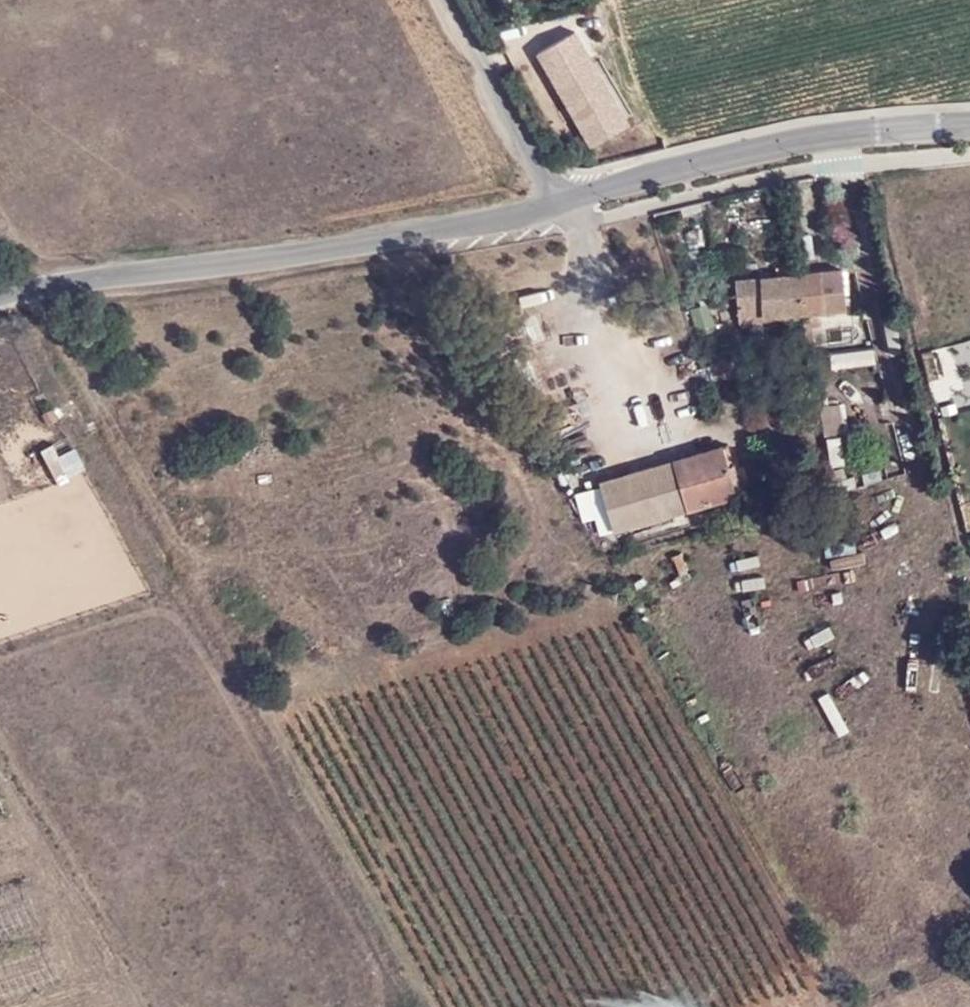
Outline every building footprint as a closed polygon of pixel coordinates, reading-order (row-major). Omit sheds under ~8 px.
[(634,120),(575,21),(533,46),(592,144),(634,120)] [(848,310),(844,268),(735,278),(740,324),(763,322),(763,318),(848,310)] [(872,345),(846,348),(848,362),(874,359),(872,345)] [(56,408),(45,412),(50,423),(61,418),(56,408)] [(86,467),(75,437),(43,450),(54,479),(86,467)] [(722,443),(600,481),(615,530),(736,493),(722,443)] [(827,565),(860,563),(858,532),(825,535),(827,565)] [(838,732),(850,726),(830,688),(818,694),(838,732)] [(0,890),(0,935),(42,921),(28,880),(0,890)] [(0,955),(0,1002),(65,980),(51,938),(0,955)]
